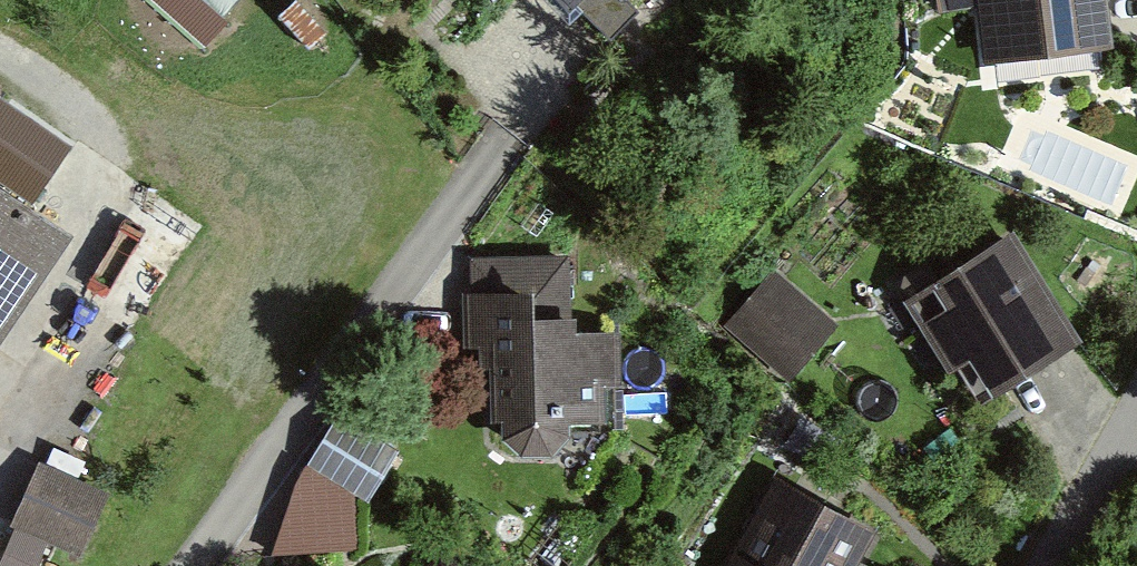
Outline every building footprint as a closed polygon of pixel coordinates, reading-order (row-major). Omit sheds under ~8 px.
[(63,10),(69,0),(48,0),(63,10)] [(615,29),(642,0),(584,0),(615,29)] [(953,16),(994,13),(998,61),(1128,51),(1124,0),(952,0),(953,16)] [(93,243),(0,181),(0,380),(93,243)] [(1099,343),(1033,238),(953,289),(967,312),(940,329),(969,374),(996,356),(1019,393),(1099,343)] [(511,436),(639,427),(632,334),(569,339),(566,294),(592,292),(590,259),(490,266),(492,299),(477,300),(483,378),(507,377),(511,436)] [(843,326),(787,273),(741,322),(797,375),(843,326)] [(339,557),(391,438),(332,412),(280,531),(339,557)] [(126,501),(58,472),(33,531),(101,560),(126,501)] [(786,476),(741,565),(870,565),(889,527),(786,476)]
